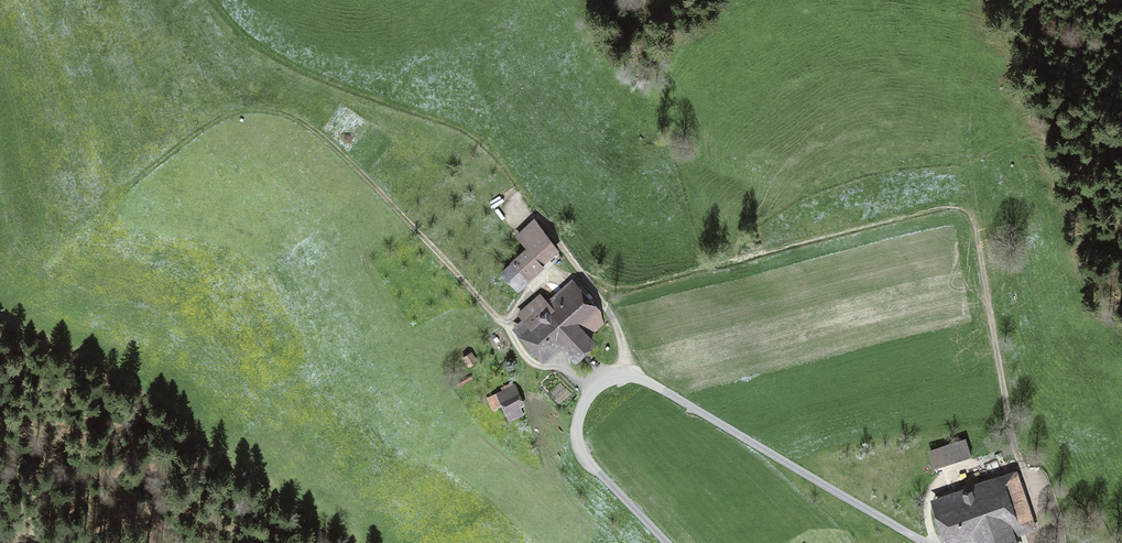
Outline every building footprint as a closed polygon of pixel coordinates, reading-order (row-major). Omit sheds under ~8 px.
[(536,223),(516,238),(526,250),(500,271),(511,285),(521,277),(523,280),(539,268),(543,273),(561,259),(536,223)] [(590,344),(585,339),(598,327),(597,320),(570,291),(550,310),(537,297),(518,315),(525,322),(518,329),(544,356),(559,342),(575,359),(590,344)] [(469,380),(477,377),(474,368),(466,371),(469,380)] [(515,394),(518,392),(513,384),(489,399),(496,410),(503,406),(513,420),(522,414),(517,405),(520,403),(515,394)] [(964,441),(931,451),(936,466),(969,455),(964,441)] [(1011,536),(1033,528),(1013,471),(1000,476),(1002,483),(938,506),(951,542),(976,533),(980,542),(1014,542),(1011,536)] [(945,478),(951,499),(961,497),(955,475),(945,478)]
